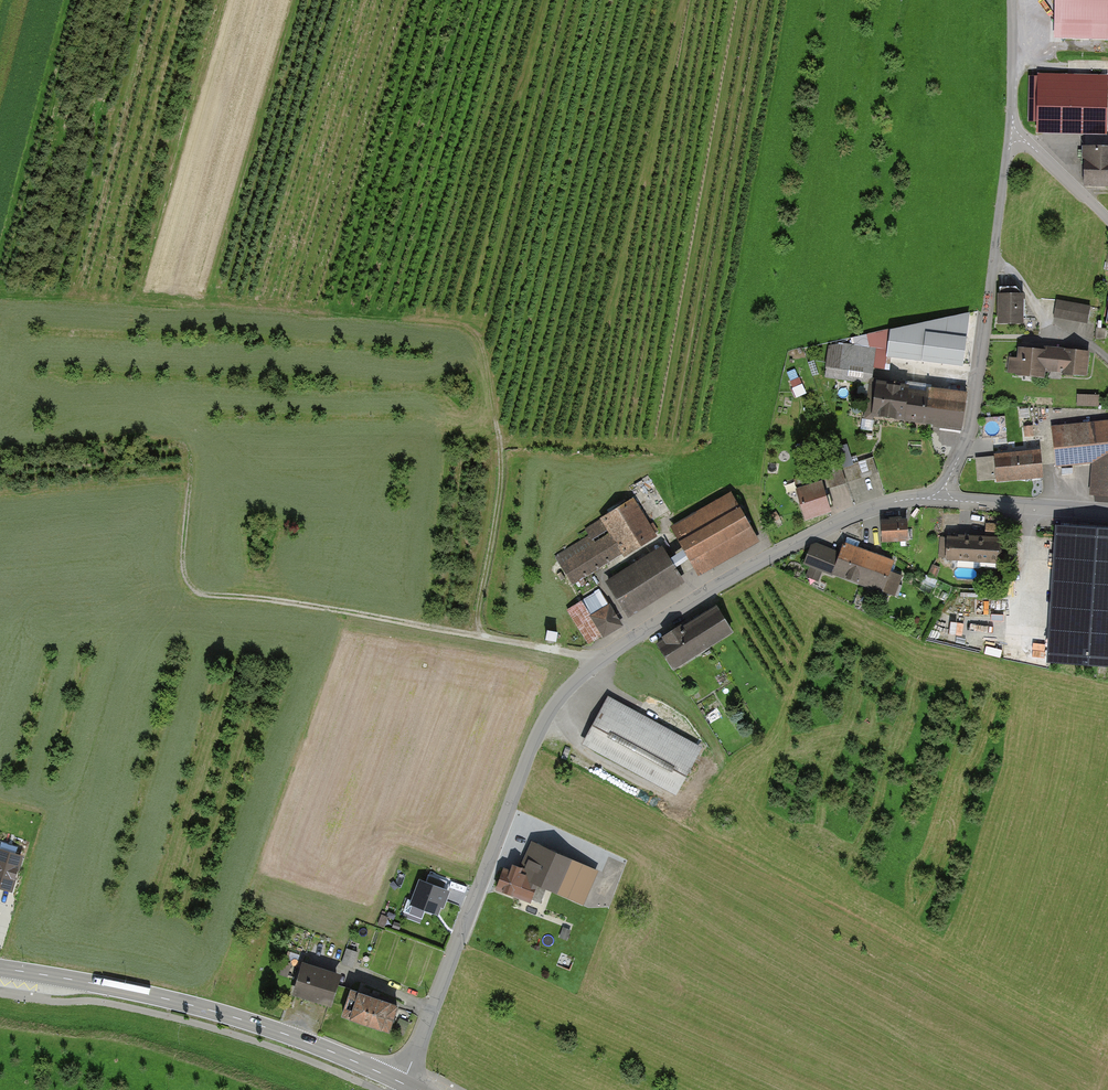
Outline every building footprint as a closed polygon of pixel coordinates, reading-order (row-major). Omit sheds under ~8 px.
[(1055,23),(1107,24),(1107,0),(1055,0),(1055,23)] [(1037,76),(1028,76),(1027,121),(1037,121),(1037,132),(1106,134),(1107,75),(1037,73),(1037,76)] [(1084,145),(1083,186),(1107,187),(1107,146),(1084,145)] [(1021,321),(1022,296),(998,295),(997,321),(1021,321)] [(1092,303),(1054,299),(1052,317),(1090,321),(1092,303)] [(969,337),(921,331),(917,361),(966,367),(969,337)] [(885,371),(887,348),(827,341),(823,374),(868,379),(869,369),(885,371)] [(1089,351),(1013,344),(1012,356),(1006,355),(1004,373),(1040,376),(1040,371),(1052,372),(1052,377),(1086,380),(1089,351)] [(961,393),(867,382),(863,417),(957,429),(961,393)] [(1100,394),(1076,393),(1075,405),(1100,406),(1100,394)] [(1055,426),(1058,465),(1094,463),(1091,494),(1107,495),(1107,421),(1055,426)] [(878,472),(873,457),(853,464),(846,445),(836,449),(848,483),(878,472)] [(1042,479),(1040,453),(992,458),(995,484),(1042,479)] [(840,465),(824,469),(829,488),(838,485),(846,483),(840,465)] [(821,481),(796,488),(806,520),(831,512),(821,481)] [(631,499),(597,519),(619,555),(653,535),(631,499)] [(754,540),(731,501),(671,536),(694,575),(754,540)] [(907,519),(881,520),(882,542),(908,541),(907,519)] [(588,537),(556,557),(572,583),(616,556),(596,523),(584,530),(588,537)] [(997,523),(986,523),(986,537),(997,537),(997,523)] [(1056,525),(1047,663),(1107,666),(1107,528),(1056,525)] [(958,537),(940,536),(939,557),(946,557),(946,560),(1001,563),(1002,538),(997,537),(986,537),(958,535),(958,537)] [(832,551),(810,542),(802,564),(810,567),(806,577),(816,581),(820,570),(891,598),(900,575),(888,571),(891,562),(836,540),(832,551)] [(656,549),(602,584),(623,617),(677,583),(656,549)] [(938,566),(931,564),(927,573),(934,576),(938,566)] [(599,590),(566,609),(587,644),(620,624),(599,590)] [(711,605),(653,643),(671,670),(729,632),(711,605)] [(701,747),(604,696),(579,746),(675,796),(701,747)] [(597,871),(531,845),(522,869),(513,865),(510,871),(504,869),(496,890),(531,904),(538,887),(583,905),(597,871)] [(0,862),(0,904),(15,908),(24,868),(0,862)] [(449,891),(419,880),(410,904),(440,915),(449,891)] [(537,889),(535,901),(543,902),(545,890),(537,889)] [(344,963),(355,965),(358,949),(348,947),(344,963)] [(341,975),(301,963),(292,991),(332,1004),(341,975)] [(396,1004),(351,990),(342,1016),(388,1031),(396,1004)]
